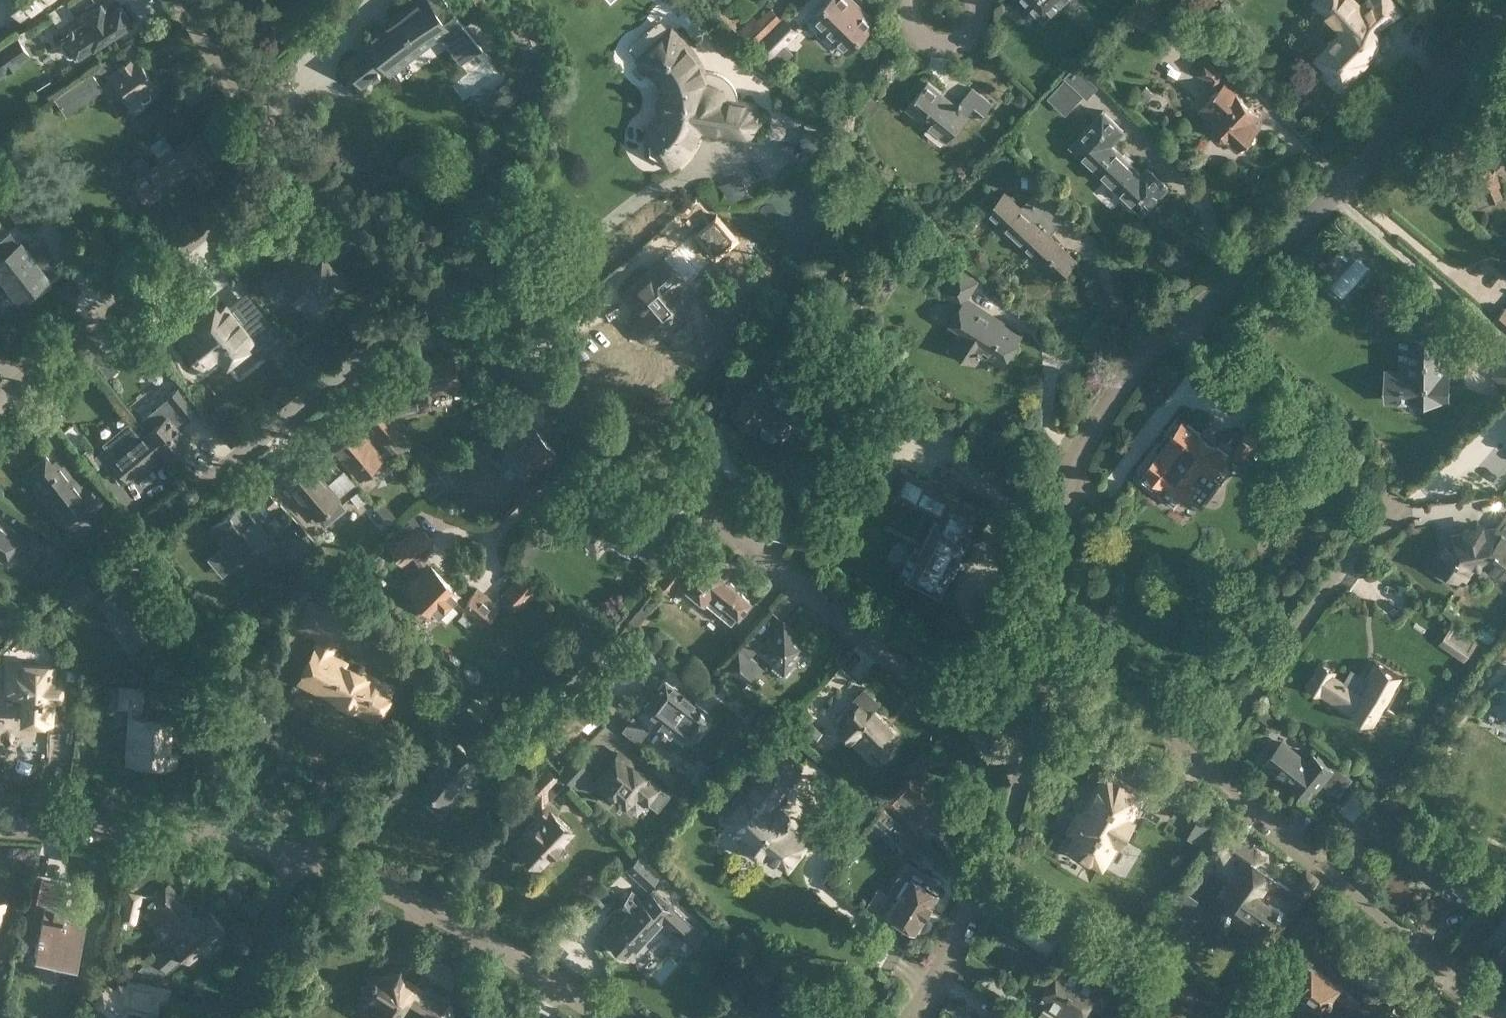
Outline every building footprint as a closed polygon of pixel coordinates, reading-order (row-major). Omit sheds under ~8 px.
[(12,22),(44,0),(0,0),(0,5),(12,22)] [(58,26),(75,15),(66,0),(64,0),(48,11),(58,26)] [(443,0),(393,0),(354,38),(360,45),(345,57),(364,77),(383,61),(389,67),(428,26),(457,53),(474,35),(443,0)] [(811,17),(846,52),(875,23),(851,0),(828,0),(811,17)] [(1044,18),(1064,0),(1027,0),(1044,18)] [(1145,22),(1164,1),(1163,0),(1132,0),(1127,6),(1128,7),(1122,13),(1131,22),(1138,15),(1145,22)] [(1377,32),(1375,29),(1402,10),(1395,0),(1375,0),(1373,2),(1374,4),(1367,9),(1357,0),(1318,0),(1344,25),(1314,56),(1326,67),(1323,70),(1341,87),(1369,58),(1367,56),(1373,50),(1375,48),(1376,45),(1377,42),(1377,40),(1377,37),(1377,35),(1377,32)] [(65,37),(60,40),(59,43),(67,55),(70,56),(75,53),(76,55),(123,26),(122,24),(128,21),(120,7),(113,10),(108,1),(102,5),(100,2),(75,17),(77,20),(61,31),(65,37)] [(752,21),(742,30),(754,44),(782,17),(772,8),(755,24),(752,21)] [(800,30),(786,16),(756,47),(768,59),(770,58),(779,67),(794,52),(786,44),(800,30)] [(644,125),(645,155),(671,169),(676,166),(681,163),(685,159),(689,156),(692,152),(695,149),(697,146),(699,142),(696,139),(699,134),(705,137),(707,138),(710,139),(714,138),(718,138),(718,134),(750,140),(763,121),(756,100),(727,95),(726,93),(725,90),(723,88),(721,85),(718,84),(716,82),(714,81),(711,81),(707,69),(706,66),(702,58),(698,51),(693,45),(672,23),(635,58),(645,69),(654,78),(656,81),(659,86),(664,84),(665,86),(665,87),(661,90),(659,91),(658,93),(657,94),(657,96),(657,98),(657,100),(657,102),(657,104),(658,106),(660,108),(664,111),(664,112),(663,115),(659,112),(653,119),(651,121),(648,123),(644,125)] [(30,53),(21,41),(30,35),(25,28),(16,34),(16,35),(0,46),(0,74),(30,53)] [(724,31),(713,42),(725,54),(737,42),(724,31)] [(118,67),(112,58),(55,98),(62,107),(107,76),(130,108),(131,109),(133,111),(134,111),(135,111),(138,111),(141,110),(142,109),(143,107),(144,105),(144,103),(144,101),(143,100),(145,100),(149,98),(150,95),(159,88),(161,84),(158,79),(150,78),(135,55),(118,67)] [(1225,64),(1202,56),(1199,55),(1193,72),(1196,73),(1196,74),(1219,82),(1225,64)] [(1087,97),(1099,85),(1076,63),(1064,76),(1068,80),(1060,88),(1074,101),(1082,92),(1087,97)] [(517,95),(505,79),(476,101),(481,107),(479,108),(483,112),(484,111),(488,117),(517,95)] [(958,104),(929,80),(905,108),(945,141),(974,106),(984,114),(993,104),(972,87),(958,104)] [(1261,115),(1226,80),(1197,109),(1213,125),(1213,130),(1220,137),(1224,137),(1237,150),(1261,126),(1255,120),(1261,115)] [(1141,91),(1147,97),(1152,91),(1146,85),(1141,91)] [(1023,89),(1018,95),(1018,104),(1023,109),(1033,99),(1023,89)] [(1143,213),(1168,186),(1147,166),(1142,172),(1111,143),(1124,129),(1103,109),(1070,144),(1143,213)] [(839,142),(815,121),(803,132),(825,155),(839,142)] [(1497,142),(1505,150),(1505,132),(1497,142)] [(160,158),(163,162),(135,184),(149,203),(193,168),(203,181),(222,167),(198,135),(175,153),(171,148),(160,158)] [(1490,167),(1477,173),(1490,202),(1504,196),(1490,167)] [(1039,179),(1030,171),(1029,173),(1021,173),(1021,187),(1030,188),(1039,179)] [(1019,208),(1003,193),(987,210),(1060,278),(1076,261),(1048,235),(1055,228),(1049,222),(1064,207),(1045,189),(1033,202),(1029,199),(1019,208)] [(723,220),(700,198),(681,217),(704,239),(723,220)] [(934,241),(939,233),(930,227),(925,235),(934,241)] [(39,238),(48,249),(58,241),(49,230),(39,238)] [(1,254),(0,254),(0,279),(2,278),(19,300),(55,272),(45,259),(39,264),(20,240),(1,254)] [(291,265),(277,276),(299,304),(304,299),(315,313),(349,286),(338,272),(337,274),(332,267),(329,270),(309,245),(288,261),(291,265)] [(674,291),(683,283),(662,259),(643,275),(646,278),(626,296),(640,313),(637,316),(635,319),(634,323),(634,327),(635,331),(637,334),(640,336),(643,338),(648,338),(652,338),(656,335),(663,329),(664,324),(667,320),(675,319),(678,316),(680,314),(682,311),(683,306),(682,301),(679,297),(674,291)] [(1327,264),(1322,260),(1316,267),(1321,271),(1327,264)] [(1006,320),(969,297),(980,280),(971,275),(973,272),(964,266),(962,269),(958,266),(942,293),(960,304),(949,322),(959,328),(955,335),(956,336),(949,347),(976,364),(983,353),(1003,366),(1023,334),(1005,322),(1006,320)] [(1494,319),(1505,330),(1505,305),(1494,319)] [(251,342),(223,307),(206,321),(201,316),(192,324),(196,328),(179,342),(200,367),(217,353),(224,363),(251,342)] [(1409,372),(1386,372),(1386,384),(1384,384),(1384,394),(1386,394),(1386,399),(1431,399),(1431,401),(1441,401),(1441,399),(1449,399),(1449,372),(1442,372),(1443,335),(1424,335),(1424,324),(1410,324),(1409,372)] [(153,345),(162,338),(156,331),(147,338),(153,345)] [(410,377),(387,382),(395,415),(430,407),(425,391),(459,383),(453,355),(443,357),(442,352),(406,361),(410,377)] [(97,362),(98,363),(103,370),(113,364),(107,356),(106,355),(97,362)] [(857,369),(857,382),(866,382),(867,369),(857,369)] [(791,396),(765,374),(735,412),(754,427),(759,420),(764,424),(762,428),(761,431),(762,434),(769,440),(772,440),(776,439),(778,436),(781,439),(791,426),(808,441),(825,419),(809,406),(818,393),(804,381),(791,396)] [(186,441),(173,425),(182,418),(183,420),(198,408),(179,384),(164,396),(165,397),(139,419),(164,452),(167,456),(186,441)] [(1265,401),(1243,437),(1266,452),(1288,417),(1265,401)] [(399,429),(382,410),(368,422),(385,441),(399,429)] [(164,452),(139,419),(138,418),(134,421),(131,418),(102,442),(105,446),(101,449),(112,463),(113,462),(125,478),(145,462),(147,466),(155,459),(164,452)] [(368,468),(382,457),(349,418),(326,438),(359,477),(368,468)] [(1219,444),(1217,446),(1214,443),(1217,439),(1204,429),(1201,433),(1185,421),(1141,481),(1157,492),(1165,481),(1186,497),(1189,493),(1201,503),(1220,479),(1222,481),(1232,469),(1222,462),(1229,453),(1230,444),(1228,443),(1219,444)] [(526,480),(556,453),(531,424),(506,448),(509,452),(503,456),(526,480)] [(1233,452),(1245,459),(1253,446),(1241,438),(1233,452)] [(102,461),(90,445),(79,453),(92,469),(102,461)] [(88,477),(77,486),(49,450),(26,467),(43,489),(48,486),(59,501),(55,504),(67,520),(83,508),(88,514),(106,501),(92,483),(88,477)] [(338,499),(303,458),(281,476),(316,517),(338,499)] [(961,555),(972,533),(972,532),(983,510),(946,490),(948,486),(931,477),(931,478),(905,465),(903,468),(901,467),(890,488),(893,489),(891,492),(920,506),(937,514),(920,548),(914,545),(900,572),(906,575),(906,576),(908,577),(907,580),(920,586),(921,584),(941,594),(952,572),(954,572),(962,556),(961,555)] [(174,476),(179,483),(187,477),(181,470),(174,476)] [(448,486),(442,477),(424,490),(430,497),(448,486)] [(350,495),(358,505),(368,497),(359,487),(350,495)] [(261,498),(272,510),(279,504),(268,492),(261,498)] [(388,520),(395,514),(380,497),(373,503),(388,520)] [(617,511),(601,498),(573,533),(583,540),(582,541),(586,544),(586,543),(596,551),(614,528),(638,547),(657,523),(626,499),(617,511)] [(222,573),(268,534),(241,503),(209,530),(222,546),(209,557),(222,573)] [(120,512),(113,518),(121,529),(129,523),(120,512)] [(4,561),(16,543),(36,557),(50,538),(31,525),(24,535),(0,517),(0,558),(4,561)] [(1505,565),(1505,531),(1497,524),(1485,526),(1485,522),(1460,526),(1461,530),(1450,532),(1431,559),(1465,583),(1474,569),(1486,567),(1499,576),(1505,565)] [(421,523),(388,548),(401,564),(434,540),(421,523)] [(289,562),(308,546),(293,527),(274,543),(289,562)] [(731,580),(727,582),(722,578),(727,572),(718,565),(715,569),(701,558),(680,582),(730,624),(750,601),(732,587),(734,583),(731,580)] [(669,587),(670,588),(685,569),(674,561),(659,579),(661,581),(657,585),(665,591),(669,587)] [(459,593),(428,564),(405,587),(436,617),(451,602),(481,626),(497,605),(478,588),(467,600),(459,593)] [(504,590),(521,607),(536,592),(518,575),(504,590)] [(121,580),(108,591),(102,583),(93,591),(81,576),(61,593),(74,609),(92,593),(124,632),(128,629),(137,640),(157,623),(121,580)] [(765,608),(755,600),(739,619),(749,628),(765,608)] [(347,620),(309,601),(296,627),(319,639),(305,669),(318,676),(312,687),(376,719),(392,686),(370,676),(369,678),(344,666),(346,663),(328,654),(333,644),(335,645),(347,620)] [(1442,609),(1454,619),(1460,613),(1447,603),(1442,609)] [(807,645),(783,623),(759,650),(774,664),(770,668),(783,680),(795,667),(791,663),(807,645)] [(1441,642),(1464,659),(1476,643),(1452,626),(1441,642)] [(632,650),(647,663),(658,650),(643,638),(632,650)] [(740,687),(759,663),(737,645),(718,667),(740,687)] [(43,722),(44,702),(48,702),(50,664),(43,664),(43,662),(18,662),(18,666),(1,665),(0,683),(0,692),(17,693),(16,721),(43,722)] [(1345,680),(1335,673),(1321,664),(1307,685),(1322,695),(1325,690),(1350,706),(1348,710),(1368,723),(1377,709),(1381,711),(1401,678),(1378,663),(1369,677),(1354,667),(1345,680)] [(80,672),(72,665),(62,664),(61,688),(79,689),(80,672)] [(725,679),(716,672),(704,689),(713,696),(725,679)] [(657,690),(654,687),(649,693),(652,696),(644,706),(660,718),(657,723),(661,726),(660,728),(664,730),(664,729),(669,732),(673,728),(689,740),(709,713),(693,701),(694,699),(682,690),(681,691),(665,679),(657,690)] [(143,686),(110,684),(109,706),(128,707),(127,762),(176,765),(178,749),(168,749),(171,717),(142,715),(143,686)] [(853,737),(860,745),(883,722),(872,711),(878,705),(864,690),(852,701),(857,706),(847,715),(850,717),(838,728),(850,740),(853,737)] [(454,711),(463,720),(480,702),(471,692),(454,711)] [(187,713),(191,718),(198,719),(201,715),(201,707),(199,703),(192,703),(187,707),(187,713)] [(1260,717),(1270,724),(1275,717),(1265,709),(1260,717)] [(640,745),(650,733),(631,718),(625,727),(627,729),(624,732),(640,745)] [(812,721),(802,733),(813,742),(823,731),(812,721)] [(895,734),(883,722),(860,745),(878,763),(898,744),(892,738),(895,734)] [(478,760),(454,741),(419,785),(444,804),(478,760)] [(1288,751),(1280,744),(1266,761),(1292,783),(1296,779),(1313,793),(1323,782),(1339,795),(1354,777),(1323,752),(1318,758),(1315,756),(1310,762),(1292,747),(1288,751)] [(774,748),(720,820),(743,837),(740,841),(767,861),(769,858),(789,872),(812,841),(791,825),(792,820),(791,817),(791,814),(788,810),(784,807),(779,804),(802,770),(774,748)] [(648,776),(621,755),(615,762),(612,759),(605,768),(608,770),(598,782),(617,797),(616,799),(619,801),(620,799),(626,804),(636,792),(649,803),(661,787),(648,776)] [(561,772),(573,783),(587,768),(575,757),(561,772)] [(659,760),(652,770),(671,784),(678,775),(659,760)] [(548,800),(564,782),(547,767),(528,788),(538,797),(538,800),(532,806),(532,810),(538,815),(522,831),(527,836),(518,845),(538,864),(549,853),(552,855),(557,856),(564,848),(563,843),(560,840),(571,828),(555,813),(558,809),(548,800)] [(914,776),(910,773),(883,801),(916,834),(928,822),(936,831),(961,805),(955,800),(954,801),(946,793),(948,792),(937,782),(936,784),(928,776),(930,774),(923,767),(914,776)] [(1102,868),(1122,833),(1126,835),(1135,821),(1131,818),(1145,795),(1106,772),(1086,805),(1089,807),(1084,815),(1078,812),(1067,830),(1076,835),(1068,848),(1102,868)] [(859,794),(849,806),(868,821),(878,809),(859,794)] [(923,843),(902,824),(892,835),(912,855),(923,843)] [(1217,824),(1211,831),(1202,843),(1222,858),(1230,848),(1244,858),(1240,864),(1244,867),(1229,887),(1238,894),(1225,912),(1250,930),(1246,934),(1264,947),(1286,916),(1290,918),(1318,880),(1306,871),(1292,890),(1258,866),(1265,856),(1252,847),(1251,849),(1217,824)] [(625,867),(647,889),(663,871),(641,850),(625,867)] [(908,859),(887,893),(898,900),(888,915),(916,932),(939,894),(924,885),(932,874),(908,859)] [(56,883),(41,880),(29,933),(38,935),(32,957),(50,961),(52,954),(75,960),(84,922),(62,917),(64,910),(50,907),(56,883)] [(172,894),(173,892),(168,885),(147,903),(152,909),(151,910),(173,936),(182,929),(186,933),(201,920),(197,915),(193,918),(186,909),(188,907),(186,905),(184,907),(172,894)] [(613,917),(599,933),(601,935),(624,955),(631,947),(635,951),(662,920),(688,942),(699,929),(683,915),(654,888),(643,901),(637,895),(637,894),(631,888),(628,891),(624,896),(623,896),(611,909),(616,913),(613,917)] [(141,895),(126,892),(121,920),(136,923),(141,895)] [(1169,941),(1186,917),(1167,905),(1151,928),(1169,941)] [(212,913),(201,921),(177,942),(177,943),(183,950),(169,960),(149,955),(135,967),(172,974),(174,965),(188,955),(192,960),(227,930),(212,913)] [(1086,914),(1082,921),(1091,927),(1096,920),(1086,914)] [(461,974),(433,956),(424,972),(452,990),(461,974)] [(757,959),(744,974),(742,976),(757,989),(772,972),(757,959)] [(1044,1005),(1036,1017),(1063,1017),(1062,1017),(1063,1017),(1064,1017),(1066,1013),(1075,1017),(1082,1017),(1097,994),(1100,995),(1106,984),(1097,978),(1095,981),(1079,971),(1078,973),(1071,968),(1072,967),(1071,967),(1072,964),(1063,959),(1038,1001),(1044,1005)] [(1294,974),(1289,982),(1337,1017),(1342,1017),(1357,998),(1305,959),(1294,974)] [(368,983),(361,995),(377,1005),(370,1016),(373,1017),(396,1017),(407,1000),(427,1013),(423,1017),(451,1017),(453,1014),(448,1000),(424,985),(421,989),(402,976),(399,965),(365,974),(368,983)] [(95,1001),(88,1011),(100,1017),(126,1017),(127,1017),(130,1017),(133,1017),(136,1017),(138,1014),(153,1017),(156,1002),(162,1004),(165,989),(135,983),(134,989),(119,985),(117,988),(106,982),(103,986),(102,985),(93,999),(95,1001)] [(788,990),(764,1017),(805,1017),(811,1010),(788,990)] [(949,1000),(946,1007),(960,1015),(965,1006),(958,1003),(957,1005),(949,1000)]
